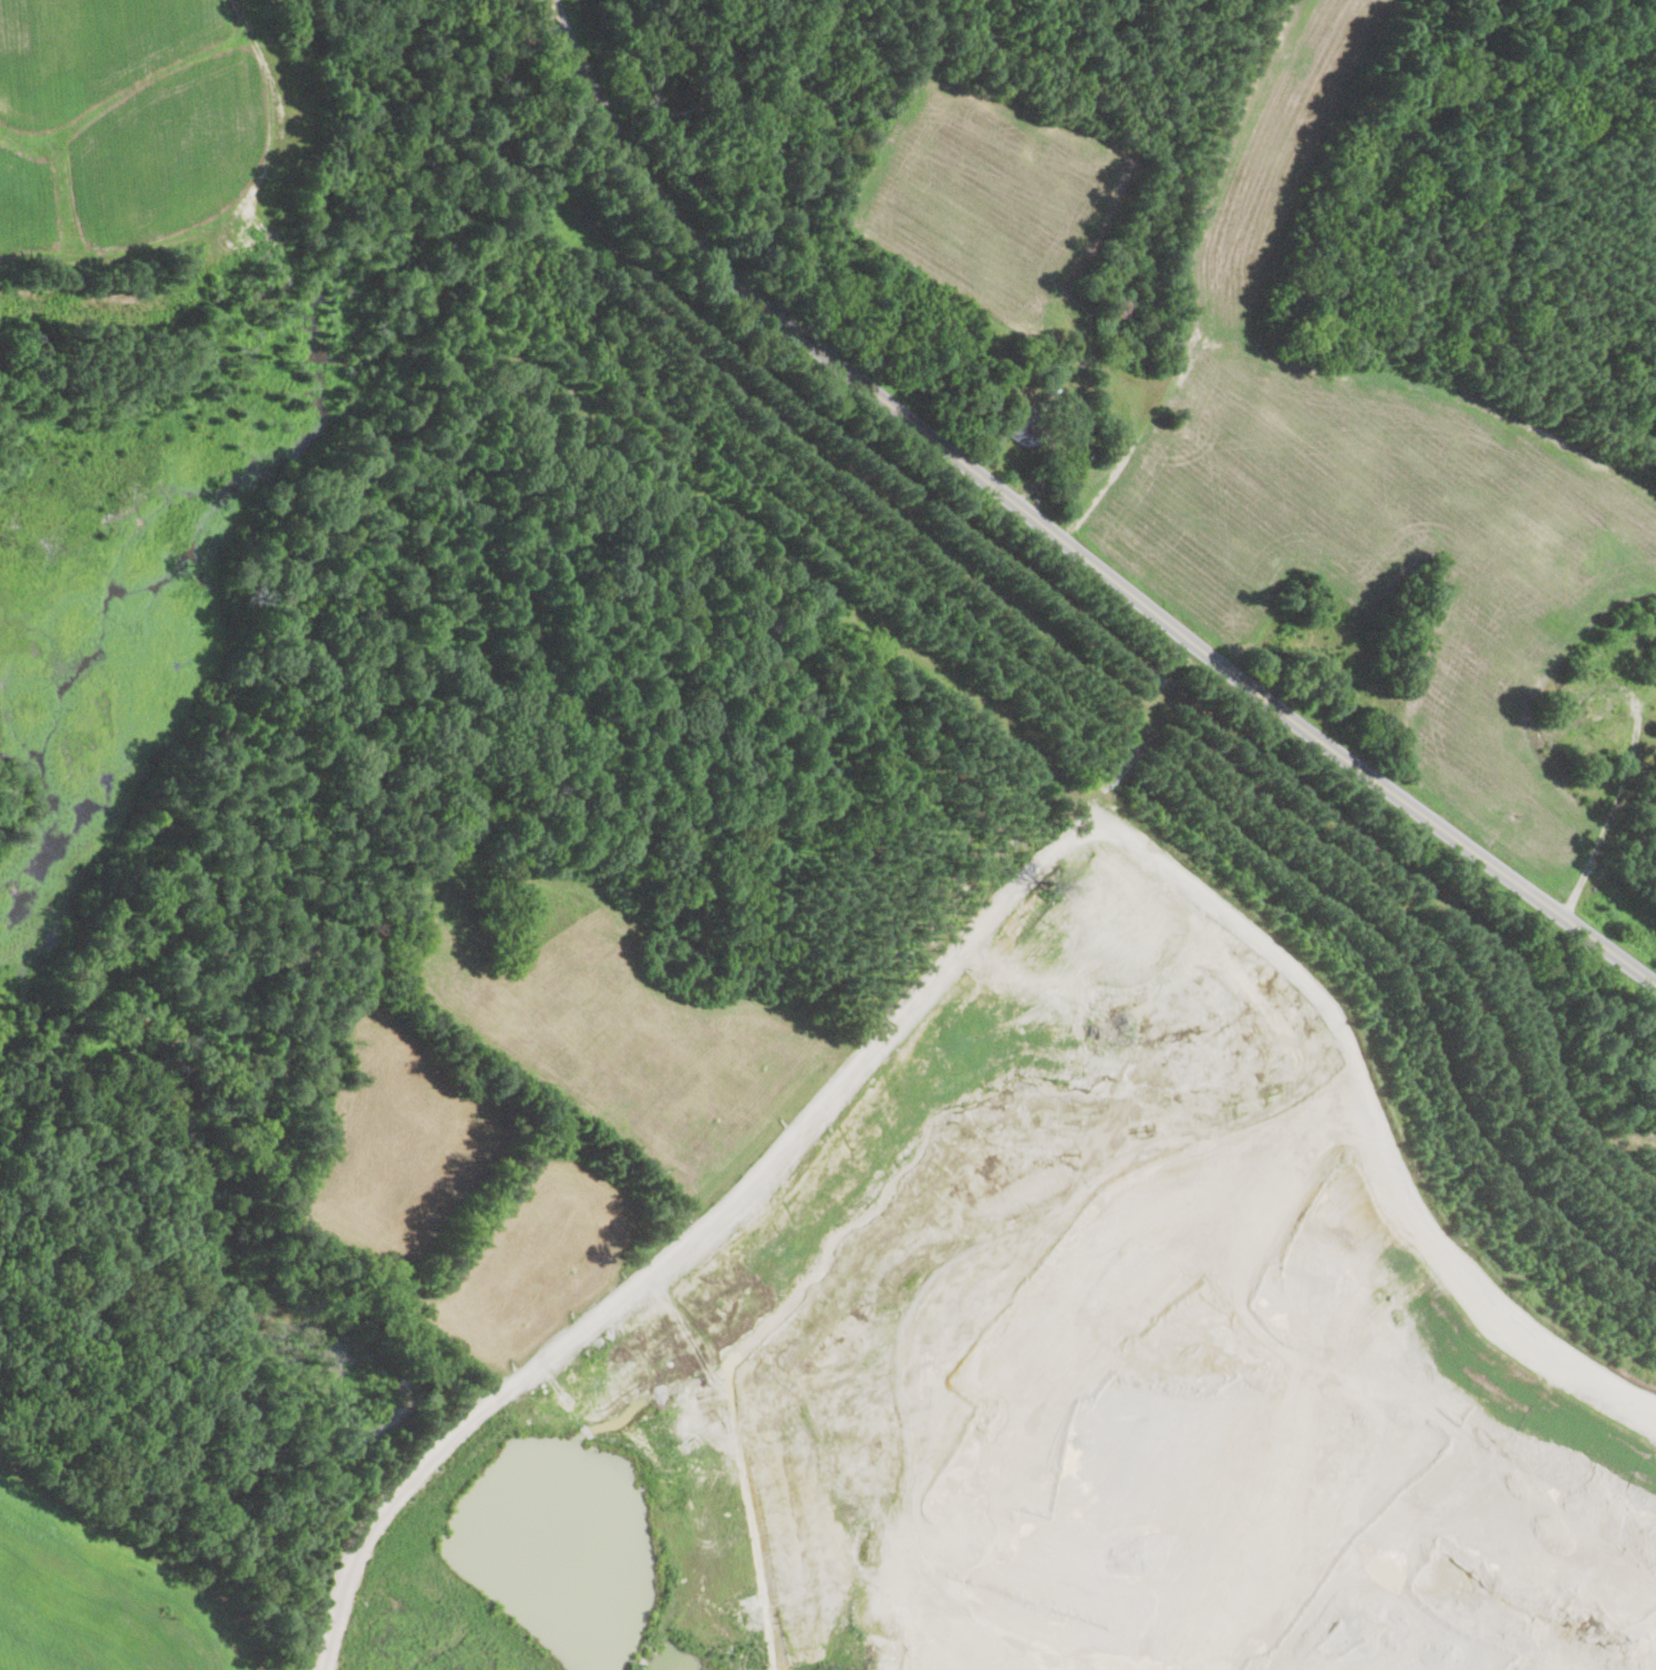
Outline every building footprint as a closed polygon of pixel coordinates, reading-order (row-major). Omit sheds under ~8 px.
[(1033,377),(1032,380),(1021,370),(1033,355),(1044,365),(1033,377)] [(1039,446),(1036,450),(1034,449),(1033,453),(1008,437),(1011,434),(1008,433),(1021,413),(1018,412),(1025,401),(1042,411),(1035,419),(1036,421),(1033,426),(1042,432),(1039,435),(1044,438),(1039,446)] [(1077,426),(1068,419),(1075,409),(1084,415),(1077,426)] [(1174,994),(1171,999),(1160,993),(1167,982),(1178,988),(1174,994)] [(1635,1119),(1632,1129),(1623,1126),(1627,1116),(1635,1119)]
